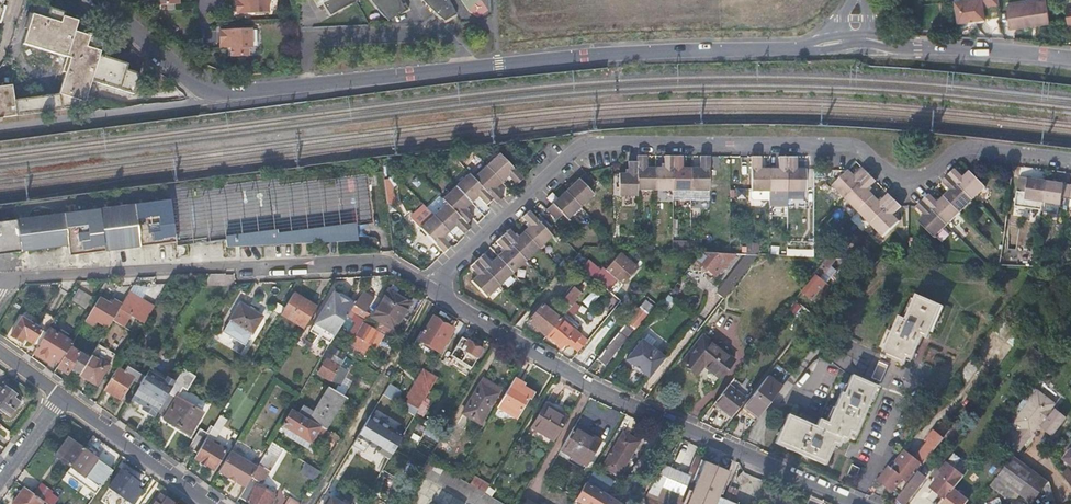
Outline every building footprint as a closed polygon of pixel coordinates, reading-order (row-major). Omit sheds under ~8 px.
[(238,12),(270,11),(269,0),(237,0),(238,12)] [(326,3),(333,15),(357,3),(356,1),(356,0),(325,0),(326,3)] [(375,6),(383,14),(389,22),(409,11),(406,5),(403,7),(401,5),(405,2),(404,0),(371,0),(375,6)] [(431,10),(436,14),(438,16),(446,24),(459,18),(450,0),(422,0),(431,10)] [(1000,4),(1000,0),(956,0),(959,21),(986,18),(984,6),(1000,4)] [(1010,20),(1049,15),(1047,0),(1007,0),(1010,20)] [(87,35),(91,24),(65,16),(66,12),(38,3),(25,43),(68,57),(64,71),(67,72),(61,94),(16,98),(14,84),(0,86),(0,117),(86,109),(95,112),(98,101),(89,98),(94,83),(135,96),(142,76),(132,73),(133,67),(101,57),(105,43),(91,38),(87,37),(87,35)] [(228,47),(228,51),(231,51),(231,60),(248,59),(248,51),(253,51),(252,31),(220,33),(220,47),(228,47)] [(505,178),(512,185),(518,179),(495,155),(469,178),(466,174),(439,199),(442,203),(416,228),(440,254),(447,247),(439,239),(452,227),(459,235),(466,228),(463,224),(469,218),(462,210),(476,198),(482,205),(489,200),(492,204),(499,197),(492,190),(505,178)] [(629,160),(620,159),(620,172),(611,172),(610,195),(629,195),(629,190),(703,190),(703,187),(703,155),(693,155),(692,166),(674,165),(674,155),(657,155),(656,166),(638,166),(638,155),(629,155),(629,160)] [(745,155),(744,187),(744,190),(800,191),(800,168),(791,167),(791,155),(773,155),(773,167),(755,166),(755,155),(745,155)] [(850,174),(844,169),(828,184),(879,236),(895,219),(889,213),(897,205),(885,192),(876,200),(863,187),(871,179),(858,166),(850,174)] [(925,193),(911,206),(919,214),(913,220),(929,236),(981,185),(965,169),(958,175),(951,167),(938,180),(945,188),(932,201),(925,193)] [(544,202),(538,208),(548,219),(554,213),(560,219),(587,194),(581,188),(587,181),(578,171),(571,177),(544,202)] [(391,187),(398,183),(394,175),(387,178),(391,187)] [(1017,175),(1015,189),(1024,191),(1022,201),(1058,206),(1059,196),(1070,198),(1070,183),(1062,182),(1025,176),(1017,175)] [(386,203),(394,203),(393,191),(385,192),(386,203)] [(708,207),(708,200),(692,199),(692,206),(708,207)] [(183,243),(178,200),(172,201),(178,244),(183,243)] [(178,244),(172,201),(102,210),(107,251),(178,244)] [(107,251),(102,210),(19,220),(23,251),(69,245),(71,255),(107,251)] [(474,254),(461,267),(469,275),(462,281),(478,299),(544,234),(523,211),(521,210),(514,217),(521,225),(508,237),(501,229),(487,242),(495,249),(482,263),(477,258),(474,254)] [(19,220),(0,222),(0,254),(23,251),(19,220)] [(226,237),(228,247),(359,241),(357,223),(329,226),(278,232),(278,230),(226,237)] [(1011,249),(1012,238),(1002,237),(1002,249),(1011,249)] [(195,247),(184,248),(185,259),(196,257),(195,247)] [(786,247),(785,255),(813,257),(813,249),(786,247)] [(734,253),(701,252),(695,260),(715,276),(722,268),(723,268),(734,253)] [(637,267),(620,253),(606,271),(622,284),(637,267)] [(758,255),(748,254),(721,289),(711,298),(719,304),(758,255)] [(839,258),(826,258),(822,262),(824,263),(816,274),(818,275),(802,293),(811,300),(821,288),(824,290),(826,287),(828,285),(826,283),(840,265),(840,262),(839,258)] [(581,268),(594,278),(601,270),(589,259),(581,268)] [(844,277),(851,269),(844,263),(838,271),(844,277)] [(81,286),(74,298),(88,307),(96,295),(81,286)] [(564,314),(581,294),(571,286),(566,291),(569,294),(563,300),(564,302),(558,309),(564,314)] [(116,296),(104,289),(91,311),(101,316),(104,311),(114,317),(121,306),(127,296),(118,291),(116,296)] [(389,290),(373,315),(395,328),(411,304),(389,290)] [(130,291),(127,296),(121,306),(146,321),(155,305),(130,291)] [(319,306),(295,291),(282,313),(306,327),(319,306)] [(313,330),(333,342),(352,310),(356,303),(336,291),(313,330)] [(897,316),(880,355),(884,357),(885,355),(902,363),(906,356),(910,358),(911,359),(921,337),(925,338),(940,305),(915,294),(904,318),(897,316)] [(644,300),(627,321),(635,328),(653,306),(644,300)] [(801,304),(795,300),(785,312),(791,317),(801,304)] [(242,301),(224,329),(246,342),(264,314),(242,301)] [(527,322),(545,337),(559,320),(541,305),(527,322)] [(49,327),(56,315),(48,310),(39,325),(26,315),(13,332),(23,340),(26,336),(38,345),(49,327)] [(434,316),(421,337),(441,350),(447,340),(445,339),(452,327),(434,316)] [(130,317),(124,327),(135,333),(141,323),(130,317)] [(380,332),(382,328),(367,319),(365,322),(380,332)] [(559,320),(545,337),(559,348),(564,343),(569,348),(579,336),(559,320)] [(376,338),(380,332),(365,322),(357,335),(373,345),(376,338)] [(453,340),(458,344),(467,328),(460,324),(454,333),(453,340)] [(622,327),(597,358),(604,365),(612,356),(619,346),(626,337),(625,337),(631,330),(624,325),(622,327)] [(38,345),(34,352),(50,361),(53,357),(60,361),(70,346),(73,341),(49,327),(38,345)] [(458,344),(454,350),(460,353),(463,347),(468,339),(474,330),(468,327),(467,328),(458,344)] [(733,360),(702,335),(679,363),(696,377),(704,369),(717,379),(733,360)] [(569,348),(576,353),(586,341),(579,336),(569,348)] [(463,347),(479,356),(483,349),(468,339),(463,347)] [(648,379),(665,358),(642,340),(625,359),(648,379)] [(81,373),(80,375),(98,385),(111,363),(117,353),(99,343),(90,358),(81,373)] [(348,353),(332,344),(327,351),(334,355),(331,360),(340,365),(348,353)] [(60,361),(58,366),(67,372),(71,365),(81,373),(90,358),(70,346),(60,361)] [(624,350),(619,346),(612,356),(616,360),(624,350)] [(454,350),(452,354),(472,366),(479,356),(463,347),(460,353),(454,350)] [(313,375),(316,378),(319,372),(328,358),(325,356),(313,375)] [(328,358),(319,372),(332,380),(337,371),(340,365),(331,360),(328,358)] [(877,361),(873,370),(870,377),(880,382),(887,365),(877,361)] [(118,367),(105,388),(121,398),(133,378),(141,383),(146,375),(138,370),(140,367),(131,362),(125,371),(118,367)] [(152,366),(147,373),(166,384),(172,388),(174,384),(177,381),(152,366)] [(399,406),(414,414),(436,376),(422,368),(399,406)] [(183,370),(177,381),(174,384),(184,390),(187,384),(193,387),(197,378),(194,376),(195,376),(188,372),(183,370)] [(145,405),(157,412),(170,391),(172,388),(166,384),(147,373),(146,375),(141,383),(132,398),(145,405)] [(840,440),(844,441),(848,432),(852,433),(875,385),(850,374),(842,392),(839,390),(825,420),(820,418),(815,427),(793,417),(788,414),(775,443),(824,464),(833,445),(837,447),(840,440)] [(767,376),(743,406),(757,418),(781,387),(767,376)] [(750,391),(733,377),(712,404),(714,406),(715,404),(728,414),(727,416),(729,418),(750,391)] [(513,382),(522,388),(525,383),(515,378),(513,382)] [(485,379),(482,384),(497,393),(500,388),(485,379)] [(958,384),(952,380),(944,389),(951,394),(958,384)] [(513,382),(499,405),(518,416),(532,393),(522,388),(513,382)] [(388,383),(383,394),(396,400),(401,390),(388,383)] [(2,412),(3,410),(10,415),(20,400),(13,395),(16,392),(5,384),(2,387),(0,386),(0,411),(2,412)] [(497,393),(482,384),(464,413),(481,422),(498,393),(497,393)] [(341,404),(346,396),(330,386),(309,419),(325,428),(334,413),(335,413),(335,412),(333,411),(338,403),(342,405),(342,404),(341,404)] [(1026,396),(1030,399),(1037,389),(1033,386),(1026,396)] [(1037,389),(1030,399),(1022,409),(1013,421),(1012,422),(1030,437),(1056,403),(1038,388),(1037,389)] [(170,391),(157,412),(167,418),(181,427),(181,428),(191,434),(205,412),(170,391)] [(132,398),(129,403),(139,408),(140,406),(143,408),(145,405),(132,398)] [(531,427),(554,441),(569,416),(545,403),(531,427)] [(157,412),(145,405),(143,408),(155,415),(157,412)] [(1013,421),(1022,409),(1019,406),(1009,418),(1013,421)] [(325,428),(309,419),(293,409),(285,422),(280,431),(286,435),(285,438),(293,443),(295,441),(312,451),(325,428)] [(401,437),(369,418),(356,439),(389,458),(401,437)] [(433,424),(428,421),(423,429),(427,432),(433,424)] [(199,452),(196,456),(216,467),(227,449),(212,440),(219,429),(214,426),(207,437),(199,452)] [(575,426),(561,449),(572,456),(574,454),(589,463),(601,443),(585,434),(586,432),(575,426)] [(888,482),(886,485),(891,490),(894,487),(900,494),(908,483),(908,481),(922,462),(924,462),(933,450),(936,445),(943,436),(934,429),(927,438),(929,441),(916,459),(903,450),(890,467),(887,464),(880,474),(888,482)] [(338,442),(341,438),(328,430),(325,434),(338,442)] [(587,431),(586,432),(585,434),(601,443),(603,440),(587,431)] [(625,431),(604,465),(621,475),(641,441),(625,431)] [(190,446),(199,452),(207,437),(198,432),(190,446)] [(71,465),(84,448),(69,437),(56,455),(71,465)] [(1051,447),(1053,460),(1062,449),(1060,447),(1063,444),(1057,439),(1051,447)] [(240,496),(248,501),(254,503),(273,503),(277,497),(275,496),(276,493),(275,492),(267,488),(259,483),(261,481),(264,483),(271,470),(272,471),(285,449),(273,441),(258,467),(253,476),(246,486),(240,496)] [(100,458),(84,448),(71,465),(87,477),(100,458)] [(1069,450),(1062,458),(1070,465),(1070,451),(1069,450)] [(220,470),(246,486),(253,476),(258,467),(231,451),(220,470)] [(574,454),(572,456),(572,457),(587,466),(589,463),(574,454)] [(1029,501),(1045,479),(1012,455),(995,477),(1019,495),(1029,501)] [(655,483),(648,495),(670,503),(715,503),(719,495),(720,492),(729,470),(696,456),(692,466),(695,467),(701,470),(690,498),(683,495),(655,483)] [(420,473),(473,503),(506,503),(493,496),(486,492),(470,483),(429,459),(420,473)] [(316,480),(321,470),(308,462),(302,471),(316,480)] [(929,487),(945,499),(962,477),(945,463),(938,471),(941,473),(929,487)] [(1070,487),(1070,474),(1059,463),(1054,467),(1070,487)] [(146,486),(117,465),(104,483),(133,503),(146,486)] [(860,469),(852,465),(848,475),(856,479),(860,469)] [(695,467),(683,495),(690,498),(701,470),(695,467)] [(917,471),(912,478),(908,483),(900,494),(898,497),(895,500),(901,503),(903,503),(919,484),(925,476),(917,471)] [(880,474),(878,477),(886,485),(888,482),(880,474)] [(476,475),(470,483),(486,492),(489,486),(491,484),(476,475)] [(1013,501),(1019,495),(995,477),(990,484),(1013,501)] [(35,493),(45,500),(46,501),(48,498),(54,490),(43,482),(35,493)] [(809,499),(769,482),(760,503),(807,503),(809,499)] [(740,490),(731,485),(725,498),(735,502),(740,490)] [(26,486),(13,503),(42,503),(45,500),(35,493),(26,486)] [(486,492),(493,496),(496,490),(489,486),(486,492)] [(891,490),(898,497),(900,494),(894,487),(891,490)] [(46,501),(50,503),(67,503),(69,501),(54,490),(48,498),(46,501)] [(162,493),(154,503),(177,503),(162,493)] [(715,503),(723,503),(725,498),(719,495),(715,503)] [(365,500),(358,496),(355,503),(354,503),(363,503),(365,500)]
